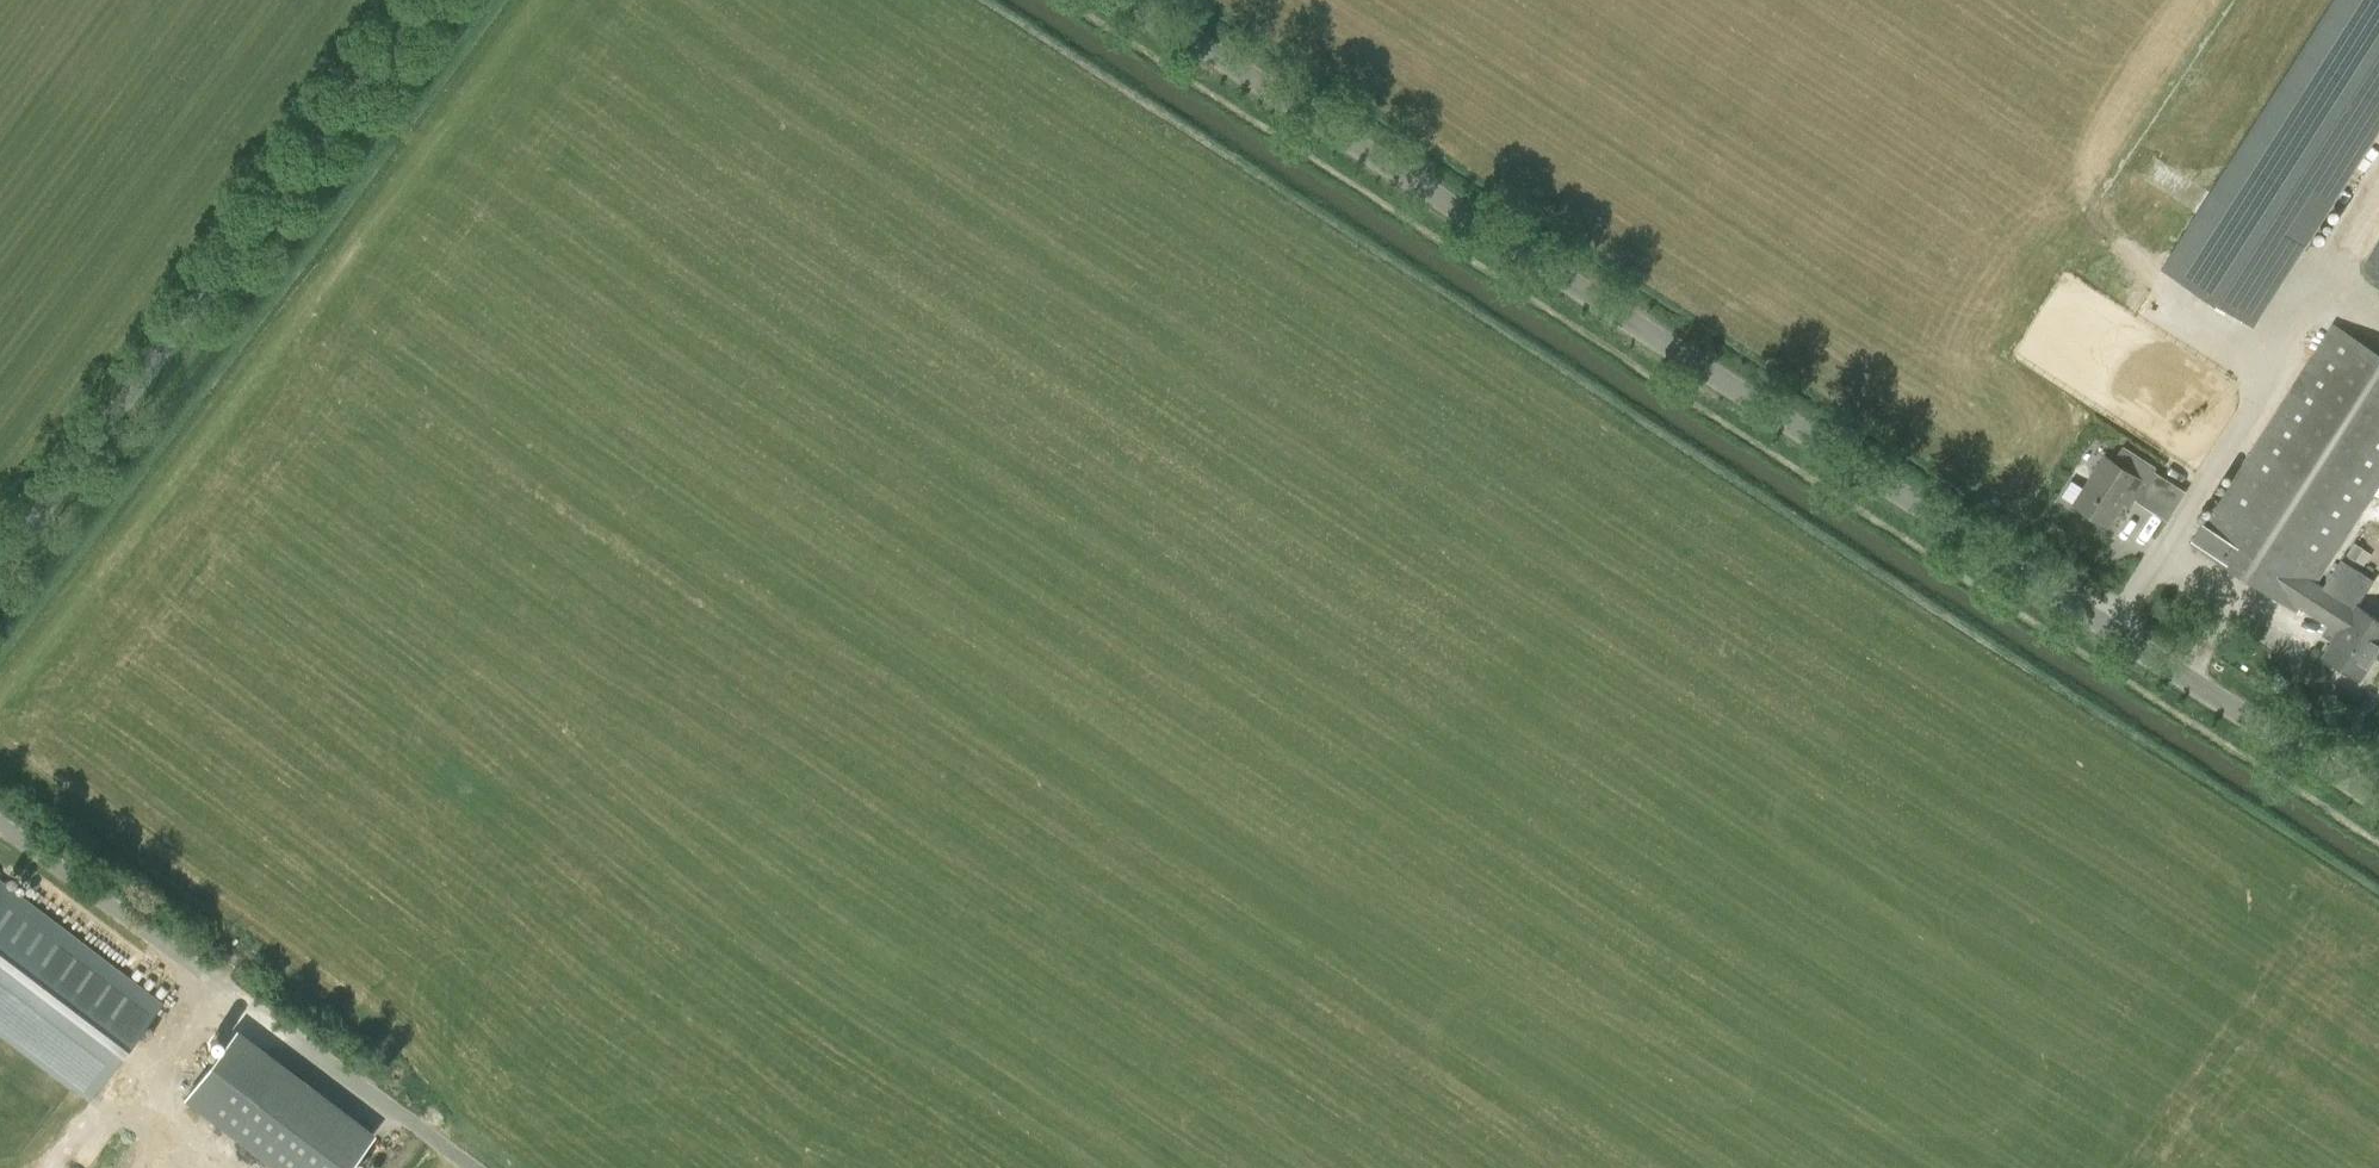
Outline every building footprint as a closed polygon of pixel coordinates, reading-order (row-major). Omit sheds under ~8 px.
[(2159,267),(2253,327),(2378,130),(2378,0),(2330,0),(2159,267)] [(2317,581),(2378,486),(2378,352),(2334,322),(2192,543),(2298,612),(2300,607),(2340,634),(2357,607),(2346,600),(2359,580),(2337,566),(2325,586),(2317,581)] [(2130,506),(2146,481),(2106,456),(2085,489),(2090,492),(2080,507),(2110,526),(2125,503),(2130,506)] [(2344,559),(2364,568),(2372,550),(2352,541),(2344,559)] [(2358,605),(2357,607),(2340,634),(2326,655),(2361,678),(2378,651),(2378,619),(2358,605)] [(164,1003),(0,879),(0,1033),(89,1101),(164,1003)] [(236,1029),(183,1099),(274,1167),(350,1167),(375,1135),(236,1029)]
